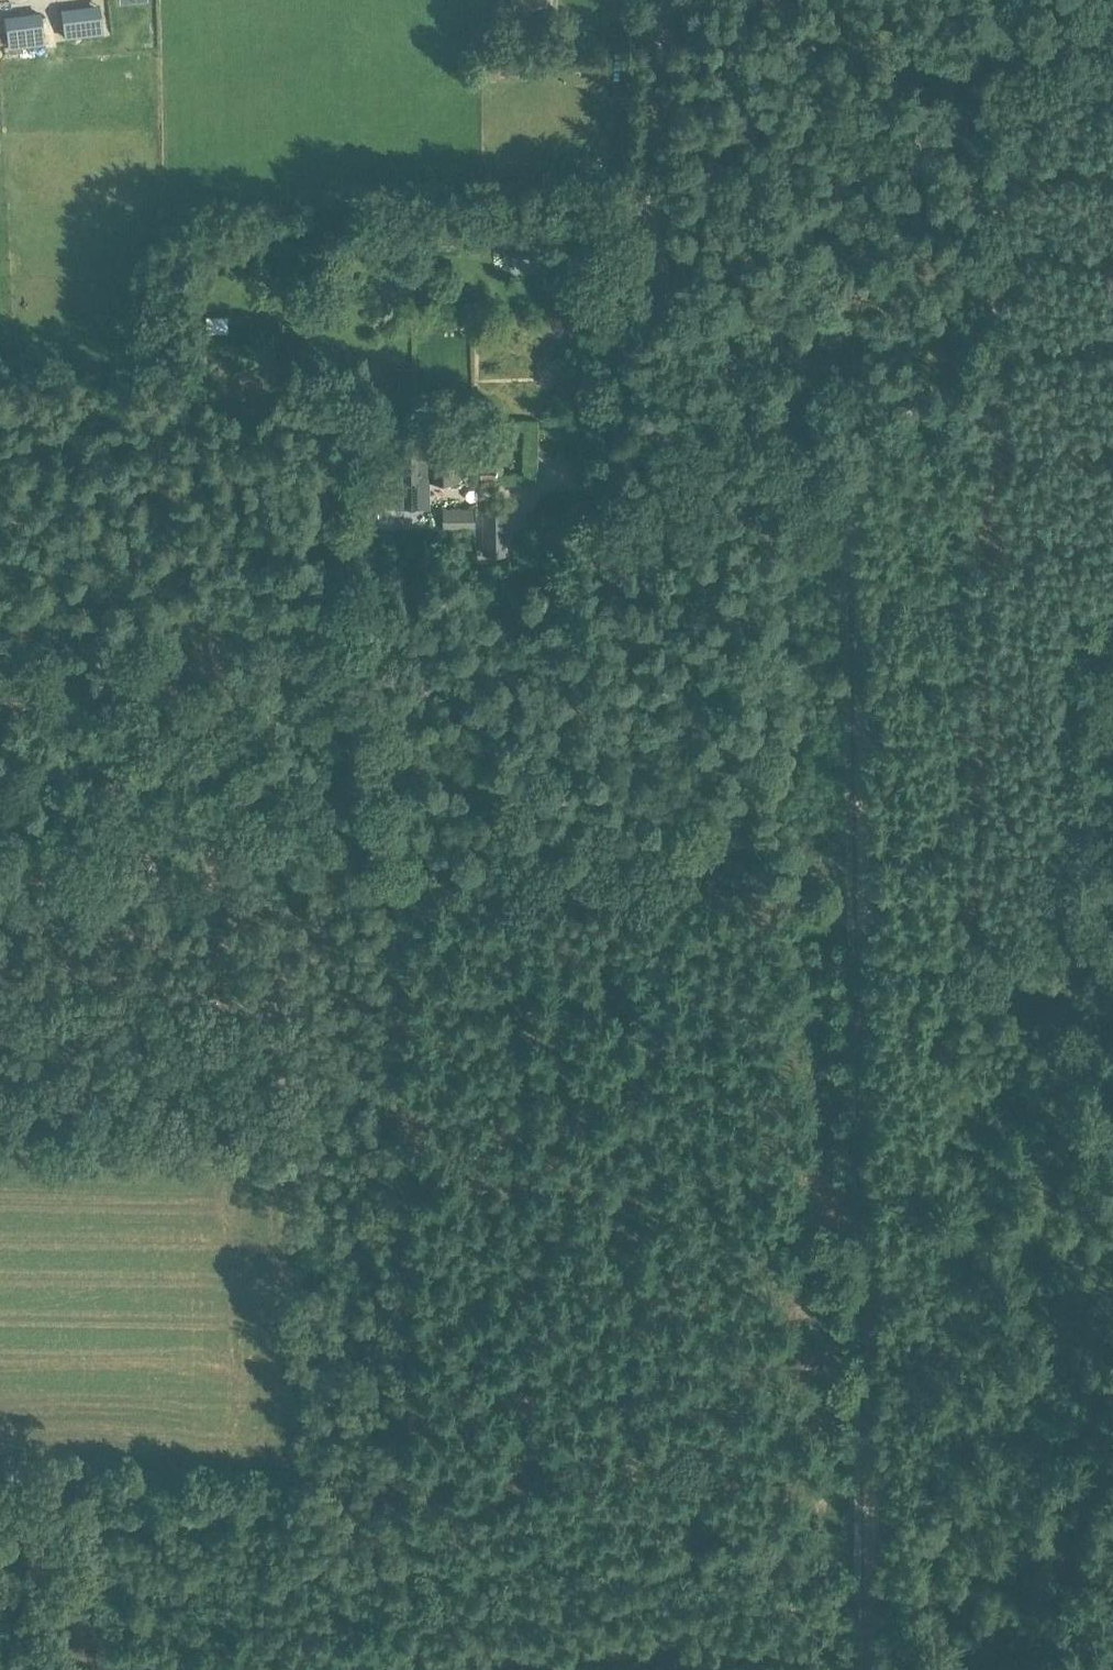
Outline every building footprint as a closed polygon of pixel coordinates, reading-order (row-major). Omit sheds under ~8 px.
[(513,12),(548,8),(547,0),(512,0),(513,12)] [(72,9),(62,10),(66,37),(103,33),(100,11),(73,14),(72,9)] [(28,47),(24,12),(6,15),(10,49),(28,47)] [(541,249),(539,221),(513,222),(513,230),(498,231),(499,244),(514,243),(514,251),(541,249)] [(230,316),(207,316),(208,334),(230,334),(230,316)] [(404,465),(394,465),(395,509),(432,508),(431,481),(460,480),(460,443),(459,432),(429,433),(429,444),(429,451),(420,451),(419,444),(419,433),(403,434),(403,444),(404,465)] [(498,464),(482,464),(482,480),(498,480),(498,464)] [(476,507),(444,508),(445,528),(476,528),(476,507)] [(503,541),(484,541),(484,554),(503,554),(503,541)]
